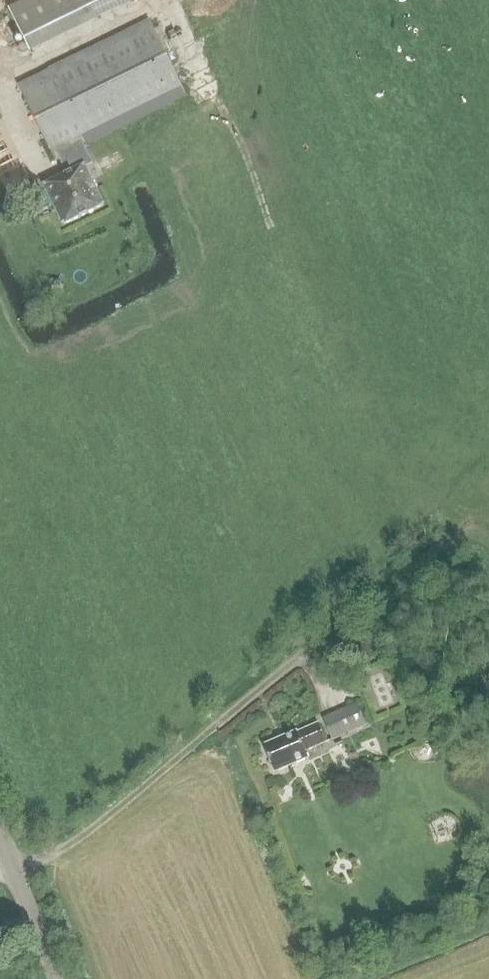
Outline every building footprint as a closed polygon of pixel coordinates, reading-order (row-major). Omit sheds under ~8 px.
[(145,4),(143,0),(19,0),(18,0),(37,48),(145,4)] [(149,21),(18,86),(54,159),(58,157),(82,145),(185,94),(149,21)] [(66,174),(43,185),(62,226),(103,205),(84,167),(92,164),(82,145),(58,157),(66,174)] [(322,718),(331,740),(366,724),(357,703),(322,718)] [(305,751),(326,742),(319,724),(298,733),(297,732),(262,747),(274,773),(309,759),(305,751)]
